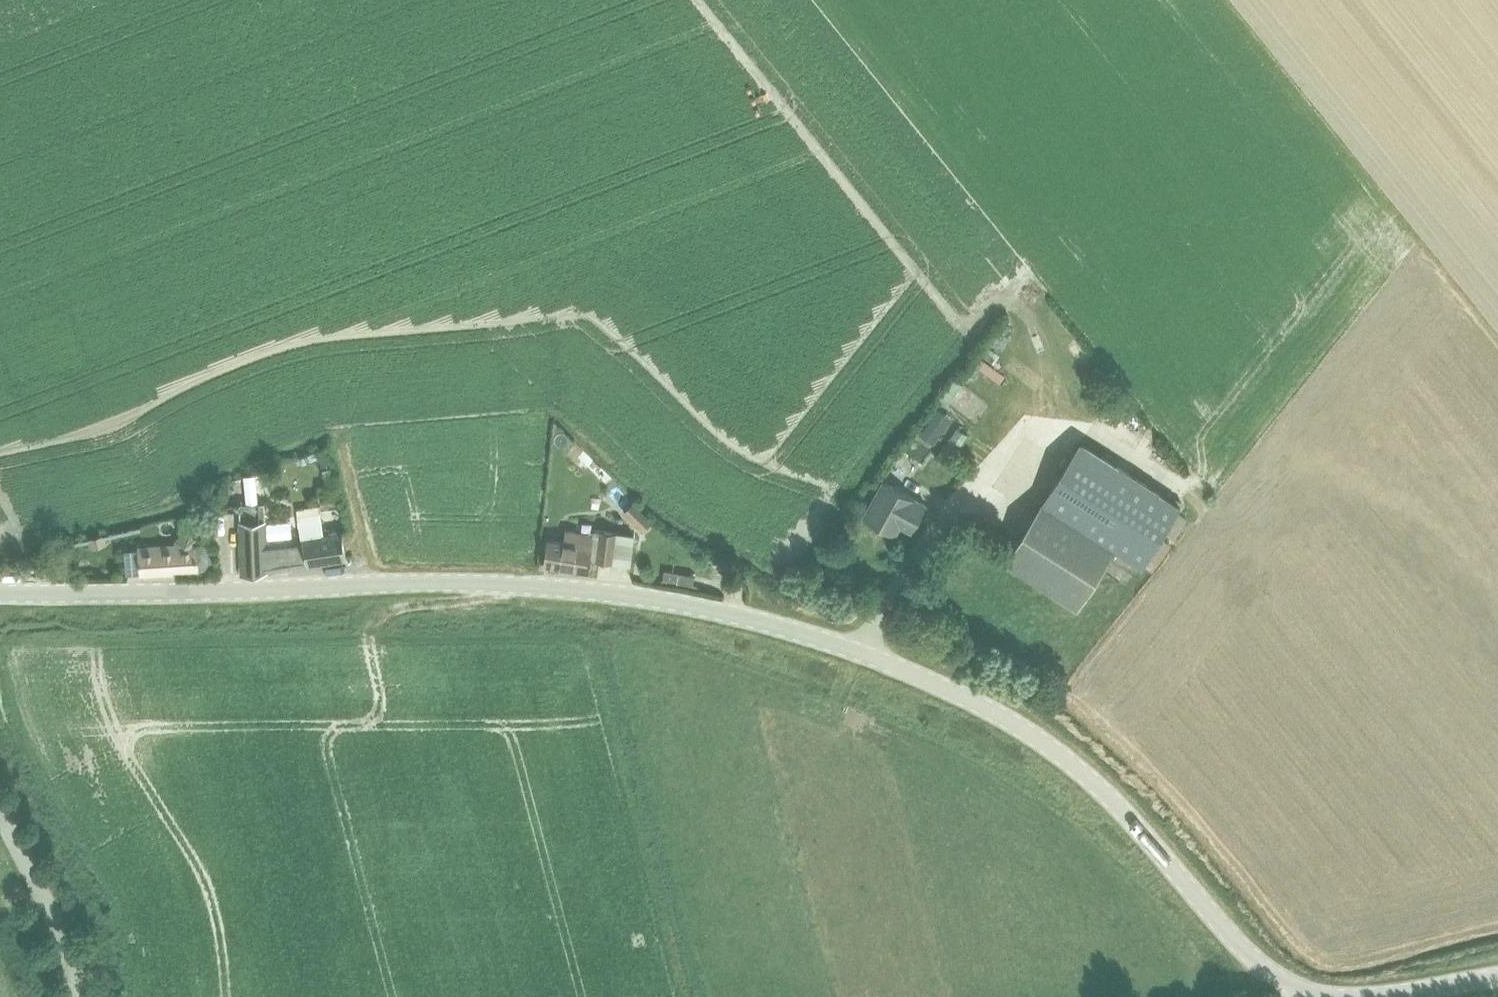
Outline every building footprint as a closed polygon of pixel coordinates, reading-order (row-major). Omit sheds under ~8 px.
[(955,378),(940,396),(948,402),(963,383),(955,378)] [(942,430),(949,420),(938,412),(931,422),(942,430)] [(323,446),(316,449),(321,464),(328,462),(323,446)] [(1081,446),(1008,562),(1076,605),(1113,546),(1119,550),(1121,547),(1142,560),(1176,505),(1157,494),(1112,465),(1081,446)] [(313,450),(299,456),(302,463),(316,457),(313,450)] [(254,467),(240,469),(243,498),(257,497),(254,467)] [(329,467),(321,469),(325,481),(332,479),(329,467)] [(911,530),(925,504),(882,480),(862,516),(894,534),(899,524),(911,530)] [(263,504),(237,504),(237,506),(238,572),(238,577),(271,571),(287,569),(289,569),(302,567),(304,566),(343,560),(339,533),(321,536),(318,519),(316,505),(293,508),(298,538),(263,543),(263,504)] [(631,505),(624,512),(644,531),(650,524),(631,505)] [(548,539),(545,563),(589,570),(590,562),(592,562),(592,559),(612,562),(616,532),(592,529),(591,536),(566,532),(564,542),(548,539)] [(105,543),(103,533),(89,537),(91,547),(105,543)] [(176,545),(139,547),(141,574),(210,571),(208,544),(195,544),(195,538),(190,533),(181,534),(176,539),(176,545)] [(665,569),(663,580),(693,585),(695,575),(665,569)]
